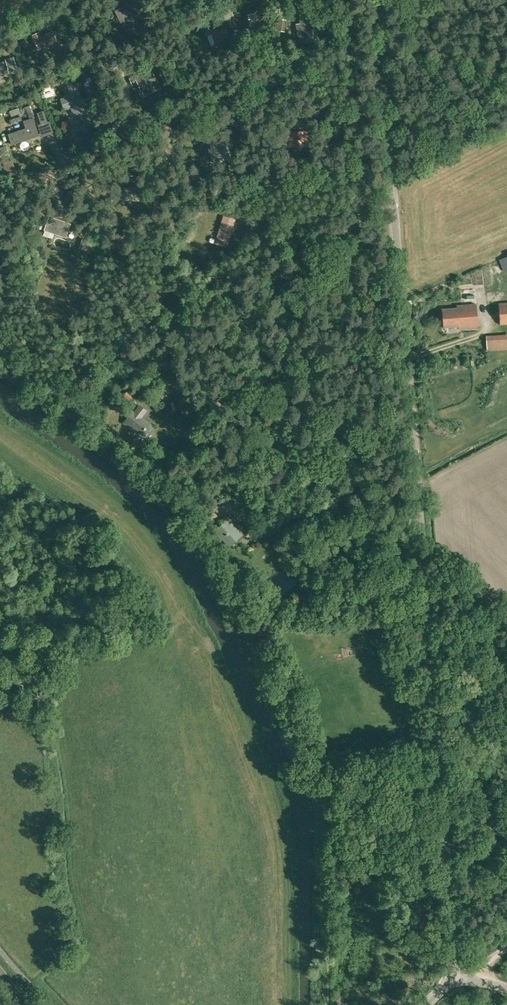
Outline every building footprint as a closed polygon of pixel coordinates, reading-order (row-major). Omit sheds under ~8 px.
[(118,10),(115,11),(119,20),(131,14),(132,16),(137,14),(132,2),(119,9),(119,8),(117,9),(118,10)] [(301,19),(302,23),(297,24),(298,32),(299,42),(314,40),(312,29),(313,29),(312,27),(310,18),(301,19)] [(215,45),(231,39),(226,26),(218,29),(216,26),(205,30),(206,36),(211,35),(215,45)] [(39,32),(33,35),(39,49),(56,41),(52,31),(41,36),(39,32)] [(6,61),(8,69),(16,67),(14,59),(6,61)] [(129,79),(132,84),(137,81),(139,85),(138,85),(138,86),(139,86),(140,89),(146,86),(149,92),(158,87),(156,82),(156,81),(151,71),(138,77),(137,75),(129,79)] [(82,103),(79,92),(60,99),(64,109),(67,108),(67,107),(71,106),(74,116),(84,112),(81,103),(82,103)] [(19,108),(10,111),(11,116),(20,113),(19,108)] [(12,144),(38,135),(33,118),(24,121),(26,128),(8,134),(12,144)] [(308,146),(309,131),(286,131),(286,146),(292,145),(292,147),(296,147),(296,146),(308,146)] [(215,147),(209,149),(214,163),(230,157),(223,139),(213,143),(215,147)] [(129,189),(123,189),(122,199),(140,200),(141,188),(130,187),(129,189)] [(227,247),(236,219),(223,215),(214,244),(227,247)] [(70,224),(49,217),(45,230),(65,237),(70,224)] [(506,324),(506,303),(499,303),(500,324),(506,324)] [(459,328),(478,327),(476,304),(457,306),(457,308),(442,309),(443,327),(458,326),(459,328)] [(487,351),(494,351),(506,349),(506,335),(486,336),(487,351)] [(126,389),(123,394),(132,401),(136,396),(126,389)] [(134,430),(135,429),(141,434),(149,424),(140,418),(146,410),(140,406),(134,413),(132,411),(124,423),(134,430)] [(216,516),(211,511),(204,518),(208,522),(216,516)] [(230,545),(241,534),(228,520),(216,531),(230,545)]
